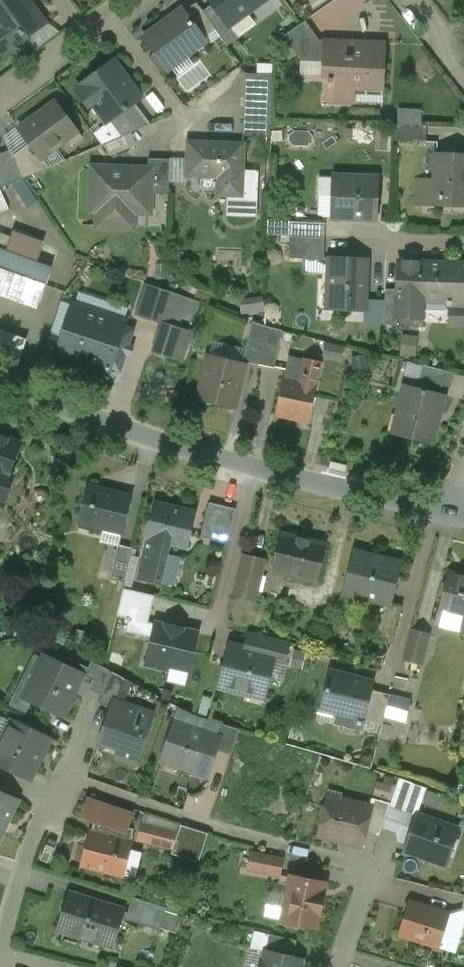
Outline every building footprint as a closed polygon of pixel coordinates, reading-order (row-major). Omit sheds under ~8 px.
[(0,1),(0,53),(42,22),(26,0),(1,0),(0,1)] [(216,8),(228,25),(230,24),(262,0),(210,0),(216,8)] [(206,15),(196,2),(185,11),(205,38),(216,29),(206,15)] [(183,8),(147,35),(170,67),(206,40),(205,38),(185,11),(183,8)] [(228,25),(216,8),(206,15),(216,29),(228,45),(239,37),(230,24),(228,25)] [(305,20),(284,35),(301,60),(323,61),(324,39),(319,39),(305,20)] [(379,42),(324,39),(323,61),(322,75),(328,75),(327,101),(354,102),(355,94),(383,95),(385,51),(379,51),(379,42)] [(114,59),(79,84),(107,123),(111,121),(135,103),(142,98),(114,59)] [(273,74),(246,73),(244,119),(245,119),(245,107),(272,108),(273,74)] [(56,101),(19,129),(30,144),(40,158),(41,157),(77,131),(56,101)] [(135,103),(111,121),(122,136),(151,123),(135,103)] [(272,108),(245,107),(245,119),(271,121),(272,108)] [(245,119),(244,119),(243,135),(271,137),(271,121),(245,119)] [(430,122),(431,136),(446,136),(446,121),(430,122)] [(427,125),(392,123),(392,140),(426,142),(427,125)] [(244,144),(189,142),(187,175),(219,176),(218,194),(229,194),(242,195),(243,171),(244,144)] [(30,144),(14,155),(23,178),(49,167),(41,157),(40,158),(30,144)] [(0,154),(0,167),(3,174),(0,175),(0,188),(23,178),(14,155),(11,149),(0,154)] [(436,153),(435,179),(423,179),(423,204),(442,205),(443,199),(463,200),(463,154),(436,153)] [(170,158),(149,158),(148,170),(150,170),(149,193),(169,193),(170,158)] [(148,170),(94,168),(93,209),(100,209),(99,225),(131,226),(131,210),(148,211),(149,193),(150,170),(148,170)] [(243,171),(242,195),(229,194),(228,215),(256,216),(258,171),(243,171)] [(378,177),(333,175),(333,177),(334,177),(333,215),(332,217),(377,219),(378,177)] [(326,222),(290,221),(290,236),(325,237),(326,222)] [(57,237),(27,227),(21,245),(51,255),(57,237)] [(325,237),(290,236),(289,257),(325,259),(325,237)] [(0,249),(0,293),(38,307),(52,268),(0,249)] [(367,259),(329,257),(329,290),(332,290),(331,306),(328,306),(328,308),(365,310),(367,259)] [(423,262),(399,261),(398,289),(397,317),(398,317),(422,318),(422,300),(423,262)] [(423,262),(422,300),(448,301),(448,305),(451,305),(450,308),(463,308),(463,263),(423,262)] [(175,292),(148,284),(139,314),(165,322),(175,292)] [(398,289),(386,288),(384,324),(398,325),(398,317),(397,317),(398,289)] [(244,312),(268,311),(268,301),(244,303),(244,312)] [(450,308),(450,323),(463,324),(463,308),(450,308)] [(115,332),(62,314),(52,345),(120,368),(130,337),(115,332)] [(135,322),(120,317),(115,332),(130,337),(135,322)] [(268,326),(253,321),(244,356),(260,360),(268,326)] [(283,330),(268,326),(260,360),(259,364),(275,367),(283,330)] [(0,329),(0,355),(19,361),(27,339),(0,329)] [(404,355),(420,355),(420,335),(404,335),(404,355)] [(331,342),(328,354),(344,359),(348,347),(331,342)] [(245,364),(210,355),(199,397),(204,398),(206,402),(211,403),(215,401),(234,406),(245,364)] [(306,358),(300,382),(284,378),(277,414),(310,420),(317,385),(316,385),(321,362),(306,358)] [(455,372),(424,364),(420,379),(451,387),(455,372)] [(445,395),(405,384),(404,386),(409,387),(397,434),(433,443),(445,395)] [(0,436),(0,498),(5,500),(14,476),(10,474),(21,443),(0,436)] [(113,493),(112,495),(89,489),(90,487),(88,487),(80,522),(123,532),(131,497),(113,493)] [(236,508),(209,502),(201,537),(228,543),(236,508)] [(196,513),(155,503),(147,538),(149,539),(139,578),(161,583),(167,554),(170,544),(188,548),(196,513)] [(325,544),(282,533),(273,570),(316,581),(325,544)] [(133,548),(119,544),(112,575),(126,579),(133,548)] [(390,561),(379,559),(379,557),(357,552),(347,593),(390,604),(395,585),(393,584),(395,578),(396,579),(400,563),(391,560),(390,561)] [(181,557),(167,554),(161,583),(174,586),(181,557)] [(266,559),(242,554),(233,593),(256,598),(266,559)] [(449,573),(441,609),(442,609),(443,607),(463,613),(463,577),(449,573)] [(148,624),(148,623),(154,596),(124,589),(117,617),(129,619),(148,624)] [(400,612),(383,607),(375,639),(393,643),(400,612)] [(126,632),(153,638),(156,624),(148,623),(148,624),(129,619),(126,632)] [(166,626),(156,624),(153,638),(147,665),(170,670),(171,666),(189,670),(197,633),(183,630),(183,629),(166,625),(166,626)] [(429,634),(412,630),(405,660),(421,664),(429,634)] [(291,643),(255,634),(252,649),(275,655),(274,660),(286,663),(291,643)] [(252,649),(230,644),(219,686),(240,691),(245,688),(263,693),(269,670),(271,671),(274,660),(275,655),(252,649)] [(63,662),(47,655),(25,698),(61,715),(83,673),(83,672),(63,662)] [(90,668),(66,656),(63,662),(83,672),(83,673),(95,679),(91,688),(103,694),(104,694),(114,672),(103,666),(93,661),(90,668)] [(373,682),(330,671),(321,708),(341,713),(338,723),(361,729),(364,719),(371,689),(373,682)] [(126,678),(114,672),(104,694),(118,698),(126,678)] [(390,694),(371,689),(364,719),(383,724),(390,694)] [(153,714),(114,701),(101,740),(120,746),(117,756),(137,762),(153,714)] [(13,720),(0,747),(0,763),(30,778),(49,738),(13,720)] [(219,737),(176,722),(164,759),(207,774),(216,749),(220,738),(219,737)] [(240,729),(223,724),(219,737),(220,738),(216,749),(231,754),(240,729)] [(414,783),(400,778),(392,803),(390,808),(403,813),(414,783)] [(343,792),(329,788),(325,803),(328,803),(338,806),(340,799),(341,799),(343,792)] [(0,790),(0,839),(19,799),(0,790)] [(133,813),(88,797),(81,817),(96,822),(93,832),(108,835),(109,829),(125,833),(127,828),(128,829),(133,813)] [(392,803),(372,797),(370,806),(371,806),(364,832),(380,836),(390,808),(392,803)] [(338,806),(328,803),(323,806),(321,814),(324,819),(320,835),(361,845),(364,832),(371,806),(370,806),(341,799),(340,799),(338,806)] [(458,830),(417,815),(405,849),(406,849),(426,856),(446,864),(458,830)] [(177,832),(142,823),(138,838),(173,847),(177,832)] [(185,824),(178,854),(205,860),(212,831),(185,824)] [(125,833),(109,829),(108,835),(93,832),(92,831),(83,864),(123,874),(129,848),(133,835),(125,833)] [(142,851),(129,848),(123,874),(136,877),(142,851)] [(282,859),(252,852),(249,868),(279,875),(282,859)] [(325,883),(291,876),(282,920),(317,926),(325,883)] [(123,910),(75,894),(64,929),(112,945),(121,917),(123,910)] [(167,907),(133,896),(128,912),(123,910),(121,917),(160,929),(167,907)] [(449,913),(410,901),(411,900),(410,900),(399,934),(400,935),(400,934),(439,946),(438,947),(439,947),(450,912),(449,912),(449,913)] [(297,940),(270,933),(267,945),(294,951),(297,940)] [(266,951),(263,963),(260,963),(259,966),(300,966),(302,957),(284,953),(283,955),(266,951)]
